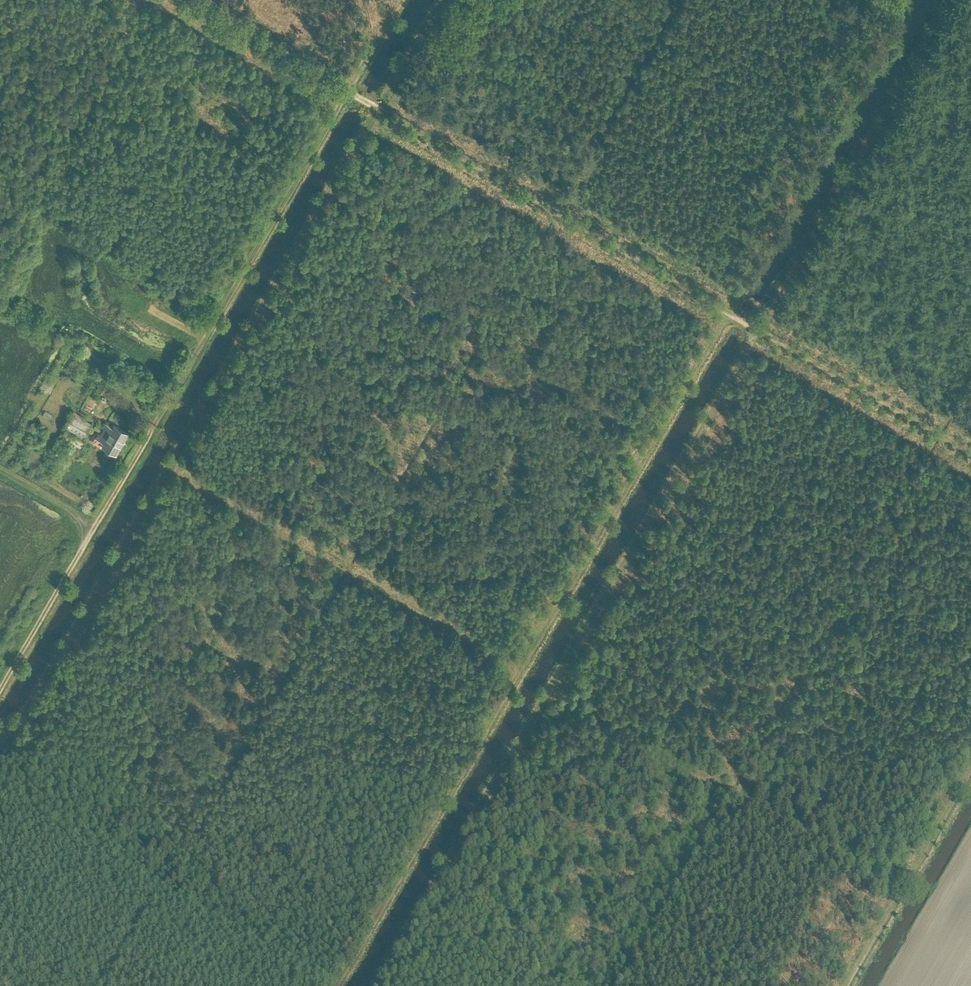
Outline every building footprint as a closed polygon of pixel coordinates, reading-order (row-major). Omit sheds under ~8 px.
[(103,394),(108,384),(103,381),(98,391),(103,394)] [(72,412),(65,423),(88,436),(95,425),(72,412)] [(106,423),(102,431),(123,442),(128,432),(114,424),(113,426),(106,423)] [(62,429),(57,438),(67,444),(72,435),(62,429)] [(102,431),(98,438),(97,439),(95,438),(93,442),(101,446),(102,444),(117,452),(123,442),(102,431)]
